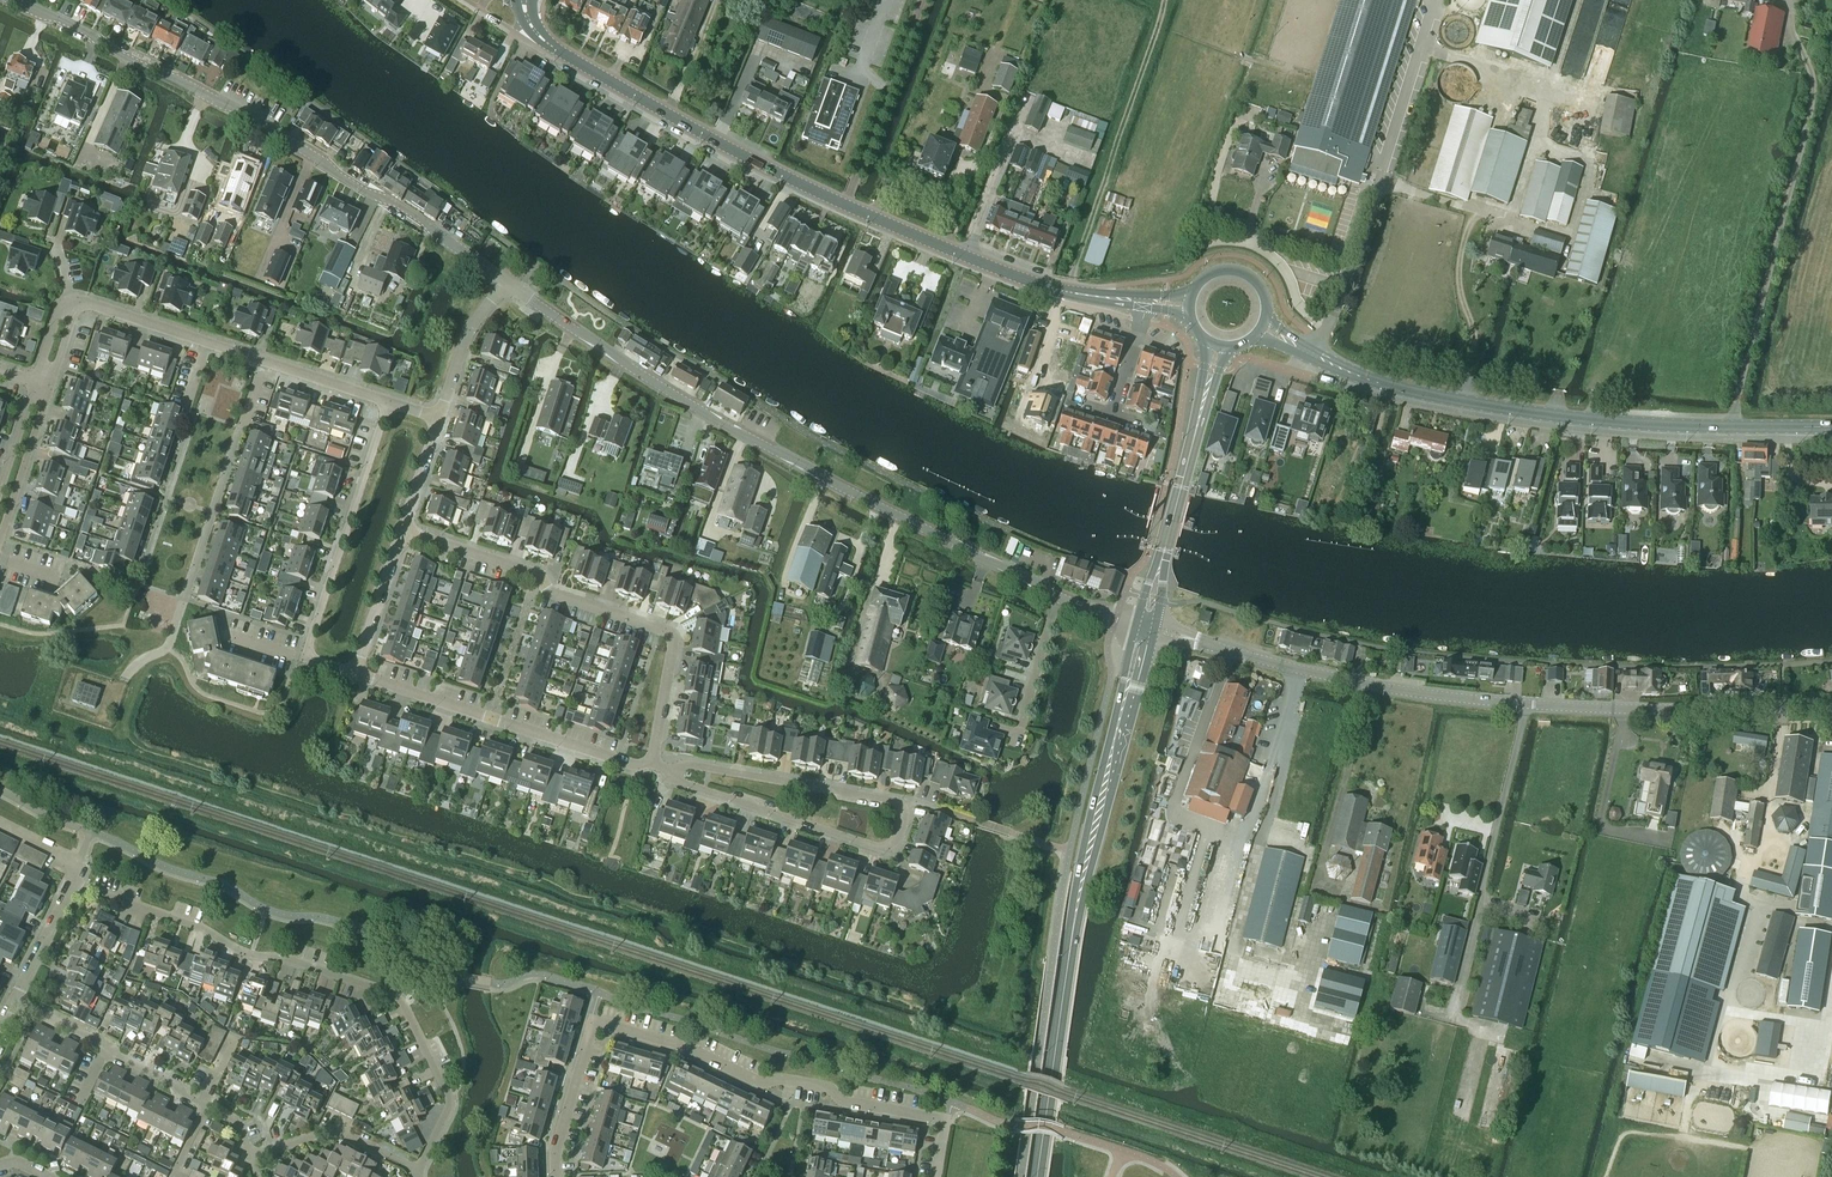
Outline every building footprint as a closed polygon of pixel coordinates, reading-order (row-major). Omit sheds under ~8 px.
[(78,1),(85,5),(84,6),(96,12),(96,11),(100,13),(107,0),(79,0),(78,1)] [(115,21),(125,0),(118,0),(118,1),(117,0),(112,0),(104,15),(104,16),(105,18),(109,20),(111,19),(115,21)] [(115,21),(118,23),(119,25),(123,27),(125,26),(126,27),(135,9),(129,6),(131,0),(125,0),(115,21)] [(147,7),(150,2),(148,0),(145,6),(146,7),(143,13),(137,10),(128,28),(129,30),(133,32),(135,31),(139,33),(151,9),(147,7)] [(407,18),(395,9),(400,1),(399,0),(364,0),(387,18),(385,20),(398,30),(407,18)] [(586,0),(563,0),(559,7),(561,11),(566,13),(569,12),(570,11),(579,15),(586,0)] [(606,0),(591,0),(582,18),(594,24),(606,0)] [(616,9),(611,6),(614,0),(606,0),(594,24),(606,29),(616,9)] [(628,15),(623,12),(628,1),(627,0),(620,0),(616,9),(606,29),(618,35),(628,15)] [(658,50),(668,55),(669,58),(675,60),(677,59),(684,61),(688,51),(692,50),(695,43),(693,40),(709,2),(705,0),(684,0),(677,16),(676,18),(668,14),(666,18),(665,22),(673,25),(666,42),(662,40),(658,50)] [(1291,159),(1339,175),(1338,179),(1359,186),(1418,0),(1341,0),(1317,77),(1303,121),(1291,159)] [(1474,47),(1550,71),(1573,0),(1489,0),(1474,47)] [(1720,1),(1746,6),(1744,16),(1754,17),(1756,9),(1756,6),(1755,6),(1756,0),(1720,0),(1720,1)] [(155,4),(150,2),(147,7),(151,9),(139,33),(142,35),(143,38),(147,39),(149,39),(150,39),(159,21),(152,18),(156,12),(158,6),(155,4)] [(639,45),(645,32),(651,18),(633,9),(619,38),(629,43),(630,41),(639,45)] [(1754,17),(1747,56),(1776,62),(1785,14),(1756,9),(1754,17)] [(152,40),(164,46),(178,20),(173,17),(168,27),(161,24),(152,40)] [(811,62),(820,41),(764,19),(756,40),(811,62)] [(176,52),(188,29),(183,26),(184,24),(178,20),(164,46),(176,52)] [(440,20),(424,48),(443,58),(458,31),(440,20)] [(423,30),(417,26),(407,39),(413,43),(423,30)] [(1810,38),(1813,29),(1802,26),(1800,35),(1810,38)] [(189,36),(180,54),(192,60),(202,42),(193,38),(196,31),(191,27),(187,35),(189,36)] [(202,42),(192,60),(204,66),(207,61),(209,62),(209,63),(220,68),(224,61),(236,67),(237,68),(240,64),(241,62),(242,59),(229,51),(228,53),(217,47),(218,45),(210,41),(207,45),(202,42)] [(475,64),(483,48),(470,41),(461,56),(455,52),(444,71),(451,75),(458,62),(459,63),(462,63),(464,63),(466,62),(467,59),(475,64)] [(488,71),(497,56),(483,48),(475,64),(488,71)] [(975,76),(983,56),(966,50),(959,70),(975,76)] [(16,81),(28,86),(32,75),(34,75),(36,71),(35,69),(35,68),(25,64),(25,63),(24,59),(18,57),(14,59),(10,68),(7,73),(9,74),(7,81),(4,88),(12,91),(16,81)] [(845,68),(847,62),(841,60),(838,65),(845,68)] [(773,74),(776,67),(763,61),(759,68),(767,72),(763,80),(768,83),(772,74),(773,74)] [(511,62),(504,76),(509,79),(499,96),(513,104),(533,71),(524,66),(522,69),(511,62)] [(184,74),(187,69),(181,65),(178,71),(184,74)] [(1001,67),(993,88),(1009,95),(1017,73),(1003,67),(1001,67)] [(471,70),(465,81),(470,83),(476,72),(471,70)] [(533,71),(513,104),(525,111),(527,108),(533,111),(549,85),(543,81),(545,78),(533,71)] [(775,86),(779,77),(773,74),(772,74),(768,83),(775,86)] [(788,91),(792,82),(786,79),(782,88),(788,91)] [(859,93),(856,92),(824,80),(802,140),(829,149),(832,143),(839,145),(842,138),(843,139),(853,111),(859,93)] [(741,105),(755,112),(762,96),(765,89),(751,82),(748,89),(741,105)] [(69,86),(56,115),(81,126),(90,105),(82,101),(85,93),(69,86)] [(551,90),(535,117),(541,120),(539,123),(548,128),(568,95),(559,90),(557,93),(551,90)] [(117,157),(140,103),(118,93),(94,146),(117,157)] [(780,93),(776,102),(769,118),(783,125),(790,110),(795,112),(796,110),(799,102),(780,93)] [(0,99),(0,102),(8,106),(11,97),(2,94),(0,99)] [(568,95),(548,128),(560,135),(561,132),(567,136),(583,109),(578,105),(579,102),(568,95)] [(769,118),(776,102),(762,96),(755,112),(769,118)] [(1629,140),(1636,103),(1606,97),(1599,135),(1629,140)] [(978,155),(997,106),(976,99),(963,132),(957,130),(950,148),(930,140),(918,171),(943,181),(955,150),(956,151),(958,147),(978,155)] [(1059,122),(1063,111),(1050,105),(1050,104),(1037,99),(1025,129),(1038,134),(1045,117),(1059,122)] [(25,112),(34,110),(32,102),(24,104),(25,112)] [(1466,203),(1492,119),(1455,108),(1429,192),(1466,203)] [(316,141),(316,140),(325,127),(324,127),(317,122),(319,118),(306,110),(299,122),(306,126),(302,132),(316,141)] [(1532,114),(1521,110),(1515,128),(1509,126),(1506,136),(1527,143),(1532,130),(1528,129),(1532,114)] [(1068,131),(1064,143),(1090,153),(1096,155),(1103,137),(1108,125),(1108,124),(1106,124),(1099,121),(1081,114),(1075,113),(1069,131),(1068,131)] [(1279,113),(1276,123),(1289,127),(1292,117),(1279,113)] [(586,114),(570,140),(576,143),(573,147),(583,153),(603,119),(593,114),(591,117),(586,114)] [(603,119),(583,153),(594,159),(596,156),(602,159),(617,133),(612,129),(614,126),(603,119)] [(325,127),(316,140),(330,149),(333,143),(342,149),(350,137),(336,127),(333,131),(325,126),(324,127),(325,127)] [(1508,207),(1527,144),(1489,132),(1470,196),(1508,207)] [(620,137),(604,164),(610,167),(608,171),(618,177),(637,144),(627,138),(626,141),(620,137)] [(1233,155),(1232,160),(1233,162),(1235,163),(1232,171),(1252,178),(1256,164),(1255,164),(1257,157),(1260,158),(1262,153),(1270,156),(1269,156),(1284,161),(1290,143),(1275,138),(1272,148),(1243,138),(1238,154),(1236,154),(1233,155)] [(565,144),(560,153),(564,155),(569,147),(565,144)] [(637,144),(618,177),(628,183),(630,180),(636,183),(652,156),(646,153),(648,150),(637,144)] [(1018,146),(1010,166),(1023,171),(1030,151),(1018,146)] [(362,176),(365,172),(375,155),(365,149),(352,169),(362,176)] [(1024,169),(1024,170),(1035,175),(1043,156),(1031,151),(1028,159),(1024,169)] [(178,198),(191,160),(165,152),(159,170),(147,166),(144,175),(151,178),(151,177),(156,178),(153,188),(166,194),(163,203),(174,207),(178,198)] [(342,162),(345,159),(344,154),(340,152),(336,158),(342,162)] [(375,155),(365,172),(379,182),(388,169),(390,170),(394,165),(391,164),(392,162),(377,153),(375,155)] [(657,156),(641,183),(647,187),(645,189),(654,195),(674,162),(665,157),(663,160),(657,156)] [(1042,182),(1049,166),(1052,160),(1044,157),(1037,174),(1037,175),(1035,179),(1042,182)] [(224,171),(222,176),(231,180),(225,195),(222,194),(220,198),(224,200),(222,203),(242,211),(258,170),(238,162),(233,174),(224,171)] [(674,162),(654,195),(666,202),(668,199),(673,202),(689,175),(684,172),(685,169),(674,162)] [(1560,169),(1536,162),(1520,217),(1545,224),(1546,221),(1566,227),(1582,169),(1562,163),(1560,169)] [(1065,178),(1070,168),(1058,163),(1053,173),(1065,178)] [(391,195),(406,173),(400,169),(396,176),(391,173),(381,188),(391,195)] [(284,202),(288,193),(287,192),(292,181),(280,176),(281,173),(275,170),(256,215),(274,223),(283,202),(284,202)] [(1073,188),(1079,173),(1071,170),(1066,185),(1073,188)] [(401,202),(411,187),(406,183),(411,176),(406,173),(391,195),(401,202)] [(695,175),(679,201),(685,205),(683,208),(692,213),(712,181),(703,176),(701,179),(695,175)] [(712,181),(692,213),(704,220),(706,217),(712,221),(728,194),(721,191),(723,188),(712,181)] [(314,187),(307,184),(302,197),(299,196),(293,211),(300,215),(303,206),(313,210),(321,191),(319,190),(319,188),(315,186),(314,187)] [(425,198),(413,190),(405,201),(424,214),(435,197),(428,192),(425,198)] [(59,216),(66,196),(57,194),(55,201),(37,195),(36,198),(29,196),(24,211),(31,213),(29,220),(47,226),(51,213),(59,216)] [(191,194),(183,216),(197,222),(206,199),(191,194)] [(732,194),(716,221),(722,224),(720,227),(730,233),(750,200),(739,194),(738,197),(732,194)] [(1125,224),(1132,203),(1117,198),(1108,195),(1106,203),(1101,216),(1125,224)] [(435,221),(446,204),(435,197),(424,214),(435,221)] [(750,200),(730,233),(741,240),(743,237),(749,240),(765,213),(759,210),(761,206),(750,200)] [(94,234),(99,219),(92,216),(93,213),(75,207),(77,204),(69,201),(64,217),(71,220),(66,233),(84,239),(87,232),(94,234)] [(1006,213),(1010,203),(1003,201),(999,211),(992,208),(985,227),(999,233),(1006,213)] [(340,208),(330,203),(329,202),(329,203),(321,220),(320,221),(321,222),(330,226),(329,228),(329,231),(331,233),(333,235),(336,234),(338,233),(340,230),(348,235),(350,235),(350,234),(358,217),(359,216),(358,216),(357,216),(347,211),(340,207),(340,208)] [(1010,203),(1006,213),(999,233),(1012,238),(1023,208),(1017,206),(1010,203)] [(1595,287),(1617,212),(1587,203),(1565,278),(1595,287)] [(779,206),(766,228),(774,232),(768,242),(772,244),(791,213),(779,206)] [(1025,243),(1032,225),(1025,222),(1029,210),(1023,208),(1012,238),(1025,243)] [(1039,248),(1050,218),(1044,216),(1039,228),(1032,225),(1025,243),(1039,248)] [(1052,253),(1059,235),(1052,232),(1056,220),(1050,218),(1039,248),(1052,253)] [(1109,241),(1115,223),(1101,218),(1095,236),(1094,236),(1085,262),(1100,268),(1109,241)] [(786,256),(800,230),(800,229),(797,228),(798,226),(789,222),(788,223),(776,246),(775,246),(773,249),(786,256)] [(224,249),(232,230),(221,225),(214,242),(221,245),(220,248),(224,249)] [(206,247),(213,230),(202,226),(194,246),(199,248),(200,245),(206,247)] [(197,232),(190,229),(186,239),(193,242),(197,232)] [(809,235),(800,230),(786,256),(792,259),(791,262),(797,265),(798,263),(812,236),(809,234),(809,235)] [(1561,255),(1565,240),(1535,231),(1531,246),(1561,255)] [(35,272),(41,254),(27,249),(30,242),(13,237),(0,233),(0,241),(15,246),(9,263),(12,264),(10,272),(25,277),(27,269),(35,272)] [(824,243),(815,238),(815,237),(812,236),(798,263),(797,265),(792,273),(802,278),(808,267),(829,278),(829,277),(830,276),(831,276),(832,275),(832,274),(833,274),(833,273),(833,272),(833,271),(833,270),(833,269),(831,267),(834,260),(831,259),(837,248),(836,248),(837,246),(828,242),(827,243),(824,242),(824,243)] [(1554,279),(1560,257),(1494,237),(1487,258),(1554,279)] [(164,244),(161,252),(169,255),(169,253),(183,258),(188,244),(174,238),(171,246),(164,244)] [(336,291),(339,284),(355,251),(338,243),(319,283),(336,291)] [(373,273),(382,276),(383,274),(403,282),(415,253),(415,252),(394,244),(387,261),(379,258),(373,273)] [(127,258),(130,250),(119,246),(116,254),(127,258)] [(746,251),(735,269),(747,277),(758,258),(746,251)] [(279,286),(290,260),(275,254),(264,280),(279,286)] [(735,265),(740,257),(736,254),(731,262),(735,265)] [(855,255),(846,277),(864,285),(861,292),(857,300),(864,303),(867,294),(875,277),(874,277),(866,273),(871,261),(855,255)] [(121,285),(119,292),(137,298),(141,285),(148,287),(153,271),(146,268),(145,272),(127,266),(126,270),(119,267),(114,282),(121,285)] [(771,291),(775,285),(772,283),(779,270),(773,267),(763,286),(771,291)] [(379,298),(385,284),(387,279),(382,276),(373,273),(366,270),(359,289),(379,298)] [(190,308),(195,292),(187,290),(189,287),(171,281),(172,277),(165,275),(159,291),(166,293),(162,306),(180,312),(183,305),(190,308)] [(791,279),(786,290),(790,291),(791,288),(795,290),(798,283),(791,279)] [(879,312),(874,325),(883,328),(881,332),(882,332),(901,340),(903,336),(911,340),(916,328),(920,329),(932,298),(923,294),(914,314),(890,304),(898,284),(888,280),(875,311),(879,312)] [(337,311),(337,310),(343,296),(336,293),(329,307),(330,307),(337,311)] [(992,409),(1030,316),(994,301),(984,326),(985,326),(979,343),(977,343),(973,352),(942,339),(932,363),(964,376),(957,394),(955,393),(954,394),(992,409)] [(3,331),(0,341),(0,345),(15,350),(22,327),(13,324),(17,311),(0,306),(0,330),(3,331)] [(267,313),(250,307),(248,312),(240,309),(235,324),(243,327),(241,333),(260,339),(264,325),(271,328),(276,311),(269,309),(267,313)] [(1083,347),(1092,323),(1083,320),(1074,344),(1083,347)] [(328,332),(310,326),(309,329),(301,327),(296,342),(304,344),(302,350),(320,356),(323,347),(332,350),(330,358),(340,361),(346,344),(335,341),(335,343),(326,340),(328,332)] [(626,344),(631,335),(624,331),(618,340),(626,344)] [(95,337),(87,362),(94,364),(96,359),(107,363),(109,357),(111,358),(118,336),(104,332),(102,340),(95,337)] [(1030,332),(1017,368),(1029,372),(1042,336),(1030,332)] [(1094,367),(1104,336),(1093,333),(1087,351),(1094,354),(1089,366),(1093,367),(1094,367)] [(118,336),(111,358),(124,362),(122,366),(130,368),(136,351),(129,349),(131,341),(118,336)] [(1108,359),(1114,340),(1104,336),(1094,367),(1097,369),(1098,367),(1101,356),(1107,358),(1108,359)] [(483,344),(481,351),(483,352),(481,356),(491,360),(488,367),(509,374),(517,377),(519,372),(511,369),(512,366),(504,363),(510,346),(500,343),(497,337),(491,340),(487,339),(486,342),(483,344)] [(640,360),(648,346),(635,337),(626,351),(640,360)] [(1108,359),(1107,358),(1105,364),(1116,368),(1125,343),(1122,342),(1122,341),(1117,339),(1117,341),(1114,340),(1108,359)] [(29,342),(26,351),(34,354),(37,344),(29,342)] [(369,349),(353,343),(350,351),(347,350),(342,364),(352,368),(355,360),(364,363),(361,372),(379,378),(381,372),(388,375),(393,360),(386,357),(387,354),(369,348),(369,349)] [(136,351),(130,368),(137,371),(138,367),(151,371),(158,350),(145,345),(142,353),(136,351)] [(648,346),(640,360),(655,369),(660,361),(664,355),(648,346)] [(158,350),(151,371),(164,375),(161,386),(168,389),(176,364),(170,362),(172,354),(158,350)] [(1153,352),(1148,350),(1148,351),(1145,350),(1143,357),(1142,356),(1140,360),(1142,360),(1137,375),(1147,379),(1149,373),(1156,354),(1153,353),(1153,352)] [(1156,354),(1149,373),(1156,375),(1152,388),(1155,389),(1166,357),(1156,354)] [(672,360),(664,355),(660,361),(662,362),(661,365),(667,368),(672,360)] [(1079,355),(1076,365),(1082,367),(1085,357),(1079,355)] [(1166,357),(1155,389),(1154,393),(1172,399),(1173,392),(1160,388),(1163,378),(1170,380),(1176,361),(1166,357)] [(695,391),(701,379),(678,366),(672,378),(695,391)] [(1076,366),(1071,379),(1108,392),(1112,381),(1092,375),(1090,382),(1078,378),(1081,368),(1076,366)] [(1093,367),(1091,372),(1101,375),(1103,368),(1098,367),(1097,369),(1094,367),(1093,367)] [(509,377),(485,369),(483,376),(476,374),(474,379),(471,380),(469,387),(494,395),(498,382),(506,385),(509,377)] [(94,378),(101,381),(104,374),(97,371),(94,378)] [(107,387),(82,379),(80,386),(72,383),(68,397),(89,404),(94,391),(104,395),(107,387)] [(1071,379),(1066,393),(1072,395),(1075,385),(1088,389),(1085,396),(1105,402),(1108,392),(1071,379)] [(1143,389),(1145,384),(1135,380),(1133,386),(1143,389)] [(1267,401),(1272,385),(1256,380),(1251,396),(1253,397),(1250,407),(1255,409),(1246,439),(1251,441),(1251,443),(1252,445),(1253,447),(1255,447),(1257,447),(1259,446),(1260,444),(1263,445),(1273,410),(1263,407),(1265,400),(1267,401)] [(706,394),(711,385),(704,381),(699,390),(706,394)] [(552,382),(537,430),(558,437),(574,389),(552,382)] [(740,416),(749,401),(723,386),(714,401),(740,416)] [(487,415),(494,395),(469,387),(467,393),(468,396),(467,401),(474,404),(472,410),(487,415)] [(1149,401),(1151,394),(1132,388),(1130,395),(1128,395),(1127,398),(1160,409),(1169,412),(1171,408),(1168,407),(1169,403),(1160,400),(1159,404),(1149,401)] [(290,417),(297,395),(290,393),(290,394),(283,392),(282,397),(275,394),(270,410),(277,412),(274,418),(288,423),(290,417)] [(1231,415),(1237,396),(1227,393),(1207,453),(1213,455),(1212,457),(1213,459),(1215,461),(1217,461),(1219,461),(1220,460),(1221,458),(1224,459),(1236,425),(1225,421),(1228,414),(1231,415)] [(297,395),(290,417),(304,421),(311,423),(312,418),(316,408),(309,405),(311,400),(304,398),(297,395)] [(1031,396),(1027,408),(1033,410),(1029,419),(1042,424),(1041,425),(1045,426),(1045,425),(1049,426),(1049,425),(1054,427),(1063,398),(1054,395),(1051,403),(1031,396)] [(86,426),(89,418),(85,417),(89,404),(68,397),(63,411),(71,413),(69,420),(86,426)] [(1160,409),(1127,398),(1126,401),(1128,402),(1125,409),(1144,416),(1147,409),(1159,413),(1160,409)] [(1069,402),(1064,400),(1062,406),(1074,410),(1076,404),(1069,402)] [(178,425),(180,421),(181,421),(184,413),(161,405),(157,418),(178,425)] [(331,407),(324,405),(322,410),(316,408),(312,418),(309,429),(330,436),(332,430),(331,430),(338,409),(331,406),(331,407)] [(1299,408),(1291,432),(1297,434),(1295,440),(1307,444),(1308,438),(1321,442),(1328,417),(1329,415),(1326,414),(1327,411),(1319,409),(1318,412),(1316,411),(1315,413),(1301,409),(1299,408)] [(352,437),(357,421),(350,419),(352,414),(345,412),(345,411),(338,409),(331,430),(332,430),(345,435),(345,434),(352,437)] [(487,415),(472,410),(470,417),(462,415),(460,420),(458,421),(456,427),(480,436),(485,423),(493,425),(495,417),(487,415)] [(1062,455),(1075,415),(1064,411),(1058,430),(1064,432),(1060,445),(1059,447),(1060,447),(1058,454),(1062,455)] [(1371,436),(1376,416),(1362,412),(1357,432),(1371,436)] [(1079,438),(1086,419),(1075,415),(1062,455),(1072,459),(1075,450),(1068,448),(1072,435),(1079,438)] [(176,438),(178,430),(177,429),(178,425),(157,418),(153,430),(176,438)] [(622,450),(632,424),(615,418),(611,427),(606,425),(606,424),(595,419),(595,420),(596,420),(590,436),(589,436),(600,441),(600,440),(605,442),(605,444),(622,450)] [(1084,461),(1097,422),(1086,419),(1079,438),(1085,440),(1081,452),(1075,450),(1072,459),(1080,462),(1081,460),(1084,461)] [(84,433),(86,426),(69,420),(67,426),(59,424),(55,438),(76,445),(76,444),(80,432),(84,433)] [(1101,445),(1107,426),(1097,422),(1084,461),(1093,464),(1096,457),(1089,455),(1093,442),(1101,445)] [(1156,432),(1158,427),(1152,425),(1151,426),(1145,423),(1143,430),(1148,434),(1154,436),(1154,437),(1166,442),(1168,436),(1156,432)] [(1103,466),(1106,466),(1107,461),(1118,430),(1107,426),(1101,445),(1109,448),(1105,460),(1103,466)] [(1290,430),(1276,426),(1269,451),(1282,455),(1290,430)] [(480,436),(456,427),(453,434),(455,437),(453,442),(461,444),(458,451),(474,456),(482,458),(484,451),(476,449),(480,436)] [(1395,432),(1391,450),(1397,451),(1396,454),(1402,456),(1403,453),(1407,454),(1409,447),(1431,453),(1430,456),(1431,459),(1433,461),(1436,462),(1439,461),(1441,459),(1442,455),(1443,456),(1447,438),(1432,434),(1429,433),(1412,429),(1410,436),(1395,432)] [(170,449),(172,445),(173,445),(176,438),(153,430),(149,442),(170,449)] [(1121,457),(1122,452),(1129,433),(1118,430),(1107,461),(1106,466),(1111,468),(1113,463),(1115,455),(1121,457)] [(1140,437),(1129,433),(1122,452),(1124,453),(1129,454),(1125,467),(1129,468),(1140,437)] [(270,454),(274,442),(252,435),(251,439),(249,439),(247,447),(270,454)] [(1151,441),(1140,437),(1129,468),(1127,475),(1132,476),(1134,470),(1138,457),(1144,460),(1151,441)] [(76,445),(55,438),(50,451),(58,454),(55,460),(76,467),(80,469),(82,461),(78,460),(83,447),(76,444),(76,445)] [(1366,469),(1375,445),(1364,441),(1355,465),(1366,469)] [(168,462),(170,455),(169,454),(170,449),(149,442),(145,455),(168,462)] [(1754,481),(1756,446),(1744,446),(1743,464),(1749,465),(1749,472),(1748,472),(1747,481),(1753,481),(1754,481)] [(1768,447),(1756,446),(1754,481),(1753,481),(1753,483),(1754,483),(1753,500),(1761,501),(1761,483),(1761,479),(1770,479),(1771,460),(1767,459),(1768,447)] [(266,467),(270,454),(247,447),(244,455),(246,456),(244,460),(266,467)] [(474,456),(458,451),(456,458),(449,455),(447,460),(444,462),(442,468),(467,476),(471,464),(479,466),(482,458),(474,456)] [(700,474),(696,486),(695,488),(692,487),(688,499),(709,507),(714,493),(719,481),(727,458),(719,455),(719,454),(710,451),(701,474),(700,474)] [(162,474),(163,470),(165,470),(168,462),(145,455),(141,467),(162,474)] [(645,468),(660,473),(659,474),(658,477),(660,477),(657,487),(682,495),(691,466),(683,463),(684,461),(665,455),(664,457),(663,460),(649,456),(645,468)] [(107,456),(104,462),(111,465),(112,463),(114,458),(107,456)] [(338,487),(341,479),(340,479),(342,473),(337,471),(339,464),(318,457),(311,478),(318,480),(338,487)] [(76,467),(55,460),(53,467),(46,465),(41,478),(69,487),(73,474),(73,475),(76,467)] [(262,479),(266,467),(244,460),(243,464),(241,464),(239,472),(262,479)] [(1488,491),(1494,463),(1488,461),(1486,468),(1470,463),(1464,485),(1463,490),(1479,495),(1480,491),(1487,493),(1488,491)] [(1513,490),(1520,463),(1512,462),(1511,468),(1494,463),(1488,491),(1503,495),(1504,491),(1512,493),(1513,490)] [(1536,468),(1520,463),(1513,490),(1512,492),(1528,496),(1528,494),(1529,494),(1529,491),(1538,493),(1546,464),(1537,462),(1536,468)] [(162,474),(141,467),(136,465),(132,478),(130,484),(153,491),(155,486),(159,487),(162,479),(161,478),(162,474)] [(1579,481),(1579,466),(1567,465),(1566,465),(1566,480),(1563,480),(1563,487),(1558,486),(1558,496),(1557,497),(1556,498),(1556,499),(1555,500),(1555,501),(1555,502),(1554,503),(1554,504),(1555,504),(1555,505),(1555,506),(1556,508),(1556,509),(1557,510),(1557,528),(1577,529),(1578,507),(1577,507),(1577,501),(1578,501),(1579,487),(1577,487),(1578,481),(1579,481)] [(543,488),(547,475),(517,466),(513,479),(543,488)] [(1601,468),(1600,467),(1591,467),(1590,483),(1592,483),(1591,489),(1589,489),(1587,521),(1597,521),(1597,522),(1600,522),(1600,521),(1610,522),(1610,509),(1612,509),(1612,501),(1610,501),(1611,489),(1600,489),(1600,483),(1601,483),(1602,467),(1601,468)] [(460,497),(467,476),(442,468),(440,475),(441,477),(440,482),(447,485),(445,492),(460,497)] [(750,512),(748,511),(759,476),(734,468),(717,517),(743,525),(742,528),(745,529),(744,533),(741,544),(753,548),(757,537),(759,537),(767,513),(752,508),(750,512)] [(1701,491),(1699,491),(1698,507),(1703,507),(1704,509),(1706,511),(1709,512),(1711,512),(1714,512),(1716,510),(1718,508),(1722,508),(1723,496),(1720,496),(1721,482),(1714,482),(1714,470),(1702,469),(1701,491)] [(1645,484),(1638,484),(1639,472),(1626,471),(1626,493),(1623,493),(1623,509),(1627,509),(1629,512),(1631,514),(1633,515),(1636,515),(1639,514),(1641,512),(1642,510),(1647,510),(1647,498),(1645,498),(1645,484)] [(257,491),(262,479),(239,472),(236,479),(237,480),(236,484),(257,491)] [(1683,486),(1677,486),(1677,473),(1665,473),(1664,494),(1662,494),(1661,510),(1666,511),(1667,513),(1669,515),(1672,516),(1674,516),(1677,515),(1679,513),(1680,511),(1685,511),(1685,500),(1683,500),(1683,486)] [(62,508),(69,487),(41,478),(37,492),(44,494),(42,501),(62,508)] [(336,494),(338,487),(318,480),(313,493),(311,500),(322,504),(326,505),(328,498),(333,500),(335,493),(336,494)] [(1754,483),(1753,483),(1745,482),(1744,506),(1752,506),(1753,500),(1754,483)] [(253,504),(257,491),(236,484),(235,488),(233,488),(231,496),(253,504)] [(286,484),(284,491),(290,493),(292,486),(286,484)] [(579,497),(583,487),(575,485),(571,494),(579,497)] [(1201,486),(1198,494),(1206,496),(1208,489),(1201,486)] [(619,497),(609,493),(604,505),(615,510),(619,497)] [(150,515),(153,507),(151,506),(153,502),(132,495),(127,508),(150,515)] [(467,512),(470,503),(446,495),(444,503),(434,500),(433,504),(430,504),(428,511),(429,514),(428,518),(432,519),(435,525),(441,522),(451,525),(457,508),(467,512)] [(258,505),(253,504),(231,496),(228,504),(229,505),(228,509),(231,510),(229,516),(247,522),(250,513),(255,515),(258,505)] [(1823,498),(1823,500),(1812,500),(1812,521),(1813,521),(1813,528),(1823,527),(1823,521),(1831,521),(1831,498),(1823,498)] [(319,511),(322,504),(311,500),(309,507),(304,520),(325,528),(327,520),(326,520),(329,514),(319,511)] [(62,508),(42,501),(40,508),(32,505),(28,519),(49,526),(56,528),(60,515),(64,517),(66,509),(62,508)] [(506,517),(505,516),(493,512),(495,507),(481,502),(475,520),(488,524),(484,536),(488,537),(487,539),(493,542),(497,543),(506,517)] [(80,505),(77,512),(83,514),(85,507),(80,505)] [(1372,506),(1370,517),(1378,518),(1380,508),(1372,506)] [(145,527),(146,523),(148,523),(150,515),(127,508),(123,520),(145,527)] [(1738,562),(1739,541),(1739,526),(1740,510),(1736,510),(1734,541),(1732,541),(1731,561),(1738,562)] [(527,520),(526,520),(506,513),(505,516),(506,517),(497,543),(502,545),(508,545),(508,544),(512,545),(516,533),(522,535),(527,520)] [(650,514),(645,528),(660,533),(667,535),(671,521),(669,520),(650,514)] [(538,557),(547,530),(534,526),(536,520),(527,517),(526,520),(527,520),(522,535),(529,537),(525,550),(528,551),(528,552),(533,555),(538,557)] [(46,548),(49,540),(45,539),(49,526),(28,519),(23,533),(31,535),(29,542),(46,548)] [(142,540),(145,532),(143,531),(145,527),(123,520),(119,532),(142,540)] [(323,535),(325,528),(304,520),(299,534),(300,534),(297,541),(302,543),(305,536),(320,541),(322,534),(323,535)] [(240,544),(244,532),(223,525),(221,529),(220,529),(217,537),(240,544)] [(1529,528),(1527,534),(1528,534),(1535,536),(1536,530),(1537,528),(1531,526),(1529,528)] [(565,546),(570,531),(561,528),(560,534),(547,530),(538,557),(542,558),(549,559),(549,558),(552,559),(557,544),(565,546)] [(797,549),(787,582),(812,592),(822,565),(827,567),(830,558),(825,556),(832,539),(806,528),(797,549)] [(137,552),(138,547),(139,547),(142,540),(119,532),(115,544),(137,552)] [(80,536),(77,545),(84,548),(87,538),(80,536)] [(236,557),(240,544),(217,537),(215,545),(216,546),(215,550),(236,557)] [(311,568),(314,561),(313,561),(315,555),(300,550),(302,543),(297,541),(292,539),(289,546),(295,548),(290,561),(311,568)] [(1012,558),(1018,542),(1010,539),(1004,554),(1012,558)] [(134,565),(134,564),(136,557),(135,556),(137,552),(115,544),(108,542),(105,554),(104,554),(129,563),(134,565)] [(577,547),(571,565),(578,567),(574,579),(577,580),(577,582),(583,585),(587,586),(595,562),(595,563),(596,560),(583,555),(585,550),(577,547)] [(834,547),(831,558),(830,558),(827,567),(817,594),(830,600),(839,575),(850,579),(854,570),(853,569),(842,565),(847,552),(845,551),(834,547)] [(232,569),(236,557),(215,550),(213,554),(212,554),(209,562),(232,569)] [(129,563),(104,554),(95,552),(91,564),(98,567),(125,575),(129,563)] [(416,560),(411,572),(432,579),(436,566),(416,560)] [(1068,560),(1062,578),(1084,586),(1100,591),(1116,597),(1118,592),(1122,579),(1068,560)] [(309,576),(311,568),(290,561),(286,575),(280,573),(278,580),(289,584),(299,587),(301,580),(306,582),(308,575),(309,576)] [(595,562),(587,586),(592,588),(598,588),(598,587),(601,588),(606,576),(612,578),(617,563),(610,561),(608,567),(595,563),(595,562)] [(228,581),(232,569),(209,562),(207,569),(208,570),(206,574),(228,581)] [(617,563),(612,578),(619,580),(615,593),(618,594),(618,595),(624,598),(628,600),(636,576),(635,576),(623,572),(625,566),(617,563)] [(659,574),(654,589),(661,591),(656,606),(659,607),(659,609),(664,611),(669,613),(678,587),(665,582),(669,570),(661,567),(658,574),(659,574)] [(411,572),(407,585),(428,591),(433,593),(437,581),(432,579),(411,572)] [(636,576),(628,600),(633,601),(639,602),(639,601),(642,602),(647,587),(654,589),(659,574),(658,574),(651,572),(649,577),(636,573),(635,576),(636,576)] [(224,594),(228,581),(206,574),(205,578),(204,579),(201,586),(224,594)] [(90,604),(98,597),(81,578),(58,598),(60,600),(57,603),(30,594),(22,618),(32,621),(33,618),(41,621),(40,624),(50,627),(54,617),(60,619),(62,611),(63,610),(67,615),(71,612),(75,617),(83,610),(81,608),(88,602),(90,604)] [(298,609),(300,602),(302,596),(287,591),(289,584),(278,580),(276,587),(281,589),(277,602),(298,609)] [(507,604),(508,600),(510,600),(512,592),(490,584),(485,597),(507,604)] [(407,585),(403,597),(423,604),(429,605),(433,593),(428,591),(407,585)] [(678,587),(669,613),(673,615),(680,615),(680,614),(683,615),(688,601),(699,605),(703,613),(721,604),(715,593),(692,585),(690,591),(678,587)] [(11,616),(19,590),(6,586),(0,603),(0,614),(10,618),(11,616)] [(220,606),(224,594),(201,586),(199,594),(200,595),(198,599),(220,606)] [(901,627),(908,601),(875,591),(855,666),(881,673),(892,631),(894,631),(896,626),(901,627)] [(403,597),(399,609),(419,616),(423,604),(403,597)] [(504,617),(507,609),(505,608),(507,604),(485,597),(481,609),(504,617)] [(694,631),(693,638),(719,642),(721,629),(724,629),(726,615),(724,611),(729,608),(733,606),(730,599),(725,601),(721,604),(703,613),(706,619),(705,625),(698,624),(697,629),(694,631)] [(296,616),(298,609),(277,602),(274,610),(267,608),(263,620),(285,628),(288,621),(293,623),(295,616),(296,616)] [(399,609),(395,621),(415,628),(419,616),(399,609)] [(499,628),(500,624),(502,624),(504,617),(481,609),(477,621),(499,628)] [(566,620),(545,613),(543,618),(542,618),(539,625),(562,633),(569,635),(573,622),(566,620)] [(1209,625),(1211,615),(1203,613),(1200,623),(1209,625)] [(974,652),(982,623),(952,614),(943,643),(974,652)] [(395,621),(391,634),(411,640),(412,639),(419,641),(422,632),(415,630),(415,628),(395,621)] [(496,641),(499,634),(497,633),(499,628),(477,621),(473,634),(496,641)] [(219,651),(213,622),(188,627),(190,638),(193,637),(194,645),(192,646),(194,655),(192,656),(197,680),(208,683),(209,679),(238,689),(237,693),(267,703),(277,675),(216,655),(216,652),(219,651)] [(558,645),(562,633),(539,625),(537,633),(538,634),(536,638),(558,645)] [(1000,643),(995,660),(1012,664),(1014,657),(1025,660),(1027,653),(1029,653),(1031,652),(1032,650),(1032,648),(1031,646),(1030,645),(1032,638),(1010,632),(1006,645),(1000,643)] [(577,638),(580,639),(587,641),(589,636),(582,634),(578,633),(577,638)] [(1282,633),(1279,647),(1287,649),(1290,650),(1290,652),(1308,656),(1312,640),(1294,635),(1293,638),(1290,637),(1290,635),(1282,633)] [(391,634),(387,646),(413,655),(417,643),(411,641),(411,640),(391,634)] [(491,653),(492,649),(494,649),(496,641),(473,634),(469,646),(491,653)] [(811,634),(805,658),(828,664),(831,656),(835,641),(811,634)] [(607,641),(605,647),(613,650),(634,657),(636,653),(637,653),(640,644),(617,637),(615,644),(607,641)] [(554,657),(558,645),(536,638),(535,642),(533,642),(531,650),(554,657)] [(693,638),(692,644),(694,647),(693,652),(701,654),(700,661),(718,664),(723,665),(725,657),(717,656),(719,642),(693,638)] [(1312,640),(1308,656),(1320,659),(1350,667),(1354,650),(1331,644),(1324,643),(1312,640)] [(940,666),(945,647),(930,643),(925,662),(940,666)] [(382,650),(380,658),(383,659),(403,665),(405,659),(411,661),(413,655),(387,646),(386,651),(382,650)] [(488,666),(490,658),(489,657),(491,653),(469,646),(465,658),(488,666)] [(550,670),(554,657),(531,650),(528,657),(530,658),(528,663),(550,670)] [(632,670),(634,662),(633,661),(634,657),(613,650),(613,651),(609,662),(632,670)] [(435,662),(437,657),(438,655),(428,652),(426,659),(435,662)] [(1396,657),(1393,672),(1405,673),(1407,658),(1396,657)] [(483,678),(484,673),(485,673),(488,666),(465,658),(461,671),(483,678)] [(431,675),(435,662),(426,659),(422,671),(431,675)] [(585,659),(582,667),(589,669),(592,661),(585,659)] [(687,673),(685,680),(711,685),(711,684),(719,685),(723,665),(718,664),(700,661),(698,668),(690,666),(689,672),(687,673)] [(626,681),(628,677),(629,677),(632,670),(609,662),(605,674),(626,681)] [(1443,662),(1442,677),(1477,680),(1478,666),(1443,662)] [(546,682),(550,670),(528,663),(527,667),(525,667),(523,675),(546,682)] [(1478,666),(1477,680),(1490,682),(1490,684),(1497,685),(1504,686),(1505,683),(1514,684),(1515,669),(1478,666)] [(480,691),(482,683),(481,682),(483,678),(461,671),(457,683),(480,691)] [(1548,671),(1548,683),(1562,683),(1562,671),(1548,671)] [(1612,694),(1613,672),(1598,671),(1598,672),(1592,672),(1591,690),(1598,691),(1597,693),(1612,694)] [(1660,679),(1660,673),(1641,672),(1641,674),(1622,673),(1622,690),(1640,691),(1640,694),(1659,694),(1660,688),(1661,688),(1664,686),(1664,681),(1661,679),(1660,679)] [(1738,672),(1701,673),(1701,684),(1731,683),(1732,691),(1753,691),(1753,675),(1738,675),(1738,672)] [(623,694),(626,687),(625,685),(626,681),(605,674),(601,687),(623,694)] [(541,694),(546,682),(523,675),(520,683),(521,684),(520,687),(541,694)] [(866,698),(875,690),(872,678),(861,675),(852,684),(855,695),(866,698)] [(899,687),(901,680),(892,676),(889,684),(899,687)] [(990,677),(985,693),(991,695),(987,708),(1009,715),(1011,708),(1013,708),(1015,707),(1016,705),(1016,703),(1015,701),(1013,700),(1015,693),(1004,690),(1006,682),(990,677)] [(685,680),(684,687),(686,689),(685,695),(693,696),(692,703),(710,706),(715,707),(717,699),(709,698),(711,685),(685,680)] [(95,710),(101,691),(79,684),(73,702),(95,710)] [(1226,686),(1204,746),(1228,755),(1236,758),(1245,730),(1238,728),(1250,694),(1226,686)] [(536,712),(537,707),(541,694),(520,687),(519,691),(517,691),(514,700),(521,702),(520,707),(536,712)] [(618,706),(619,702),(621,702),(623,694),(601,687),(597,699),(618,706)] [(895,714),(909,705),(904,688),(886,688),(881,704),(895,714)] [(615,719),(618,711),(617,710),(618,706),(597,699),(593,711),(615,719)] [(367,738),(377,708),(363,703),(360,715),(353,713),(345,738),(352,740),(354,733),(367,738)] [(679,716),(678,723),(704,727),(706,714),(708,714),(710,706),(692,703),(691,710),(683,709),(682,714),(679,716)] [(385,752),(394,726),(387,724),(391,713),(377,708),(367,738),(380,742),(378,749),(385,752)] [(561,720),(565,710),(558,708),(554,718),(561,720)] [(615,719),(593,711),(590,718),(575,713),(574,716),(567,713),(565,721),(601,733),(603,729),(610,731),(611,726),(613,726),(615,719)] [(742,712),(733,711),(732,720),(741,721),(742,712)] [(737,741),(737,742),(751,744),(749,757),(752,758),(752,759),(758,761),(763,762),(768,732),(768,730),(755,727),(755,729),(744,727),(746,716),(742,716),(740,727),(739,733),(737,741)] [(408,751),(418,721),(404,717),(400,728),(394,726),(385,752),(398,756),(400,748),(408,751)] [(984,733),(987,723),(971,719),(968,728),(963,727),(968,728),(961,750),(995,760),(1002,738),(984,733)] [(426,764),(434,740),(428,737),(431,726),(418,721),(408,751),(421,755),(419,762),(426,764)] [(1245,730),(1236,758),(1247,762),(1248,762),(1249,763),(1253,750),(1251,749),(1258,725),(1248,722),(1245,730)] [(678,723),(677,729),(678,732),(678,737),(686,739),(684,746),(702,749),(704,741),(701,740),(704,727),(678,723)] [(784,723),(782,730),(790,731),(791,724),(784,723)] [(448,765),(458,735),(445,730),(441,742),(434,740),(426,764),(433,767),(435,761),(448,765)] [(768,732),(763,762),(767,763),(774,763),(774,761),(777,762),(780,749),(787,751),(790,731),(782,730),(782,734),(768,732)] [(728,731),(726,739),(737,741),(739,733),(728,731)] [(790,731),(787,751),(794,752),(791,765),(795,765),(795,766),(801,769),(805,769),(810,745),(809,745),(796,742),(798,732),(797,732),(790,731)] [(1740,734),(1738,746),(1755,749),(1754,757),(1764,758),(1766,750),(1767,750),(1768,739),(1740,734)] [(467,778),(475,753),(468,751),(472,739),(458,735),(448,765),(461,769),(460,775),(467,778)] [(1813,743),(1786,739),(1786,740),(1783,761),(1777,800),(1804,805),(1813,743)] [(810,745),(805,769),(810,770),(816,770),(816,769),(820,770),(822,757),(836,759),(839,744),(824,742),(823,744),(810,742),(809,745),(810,745)] [(839,744),(836,759),(850,762),(848,774),(851,775),(851,776),(857,778),(862,779),(866,755),(867,755),(867,752),(853,750),(854,744),(839,742),(839,744)] [(489,778),(499,748),(485,744),(482,755),(475,753),(467,778),(474,780),(476,773),(489,778)] [(1204,746),(1185,798),(1229,815),(1230,814),(1239,787),(1248,762),(1247,762),(1236,758),(1228,755),(1204,746)] [(866,755),(862,779),(866,780),(873,780),(873,779),(876,780),(879,767),(886,768),(888,753),(889,749),(881,747),(880,753),(867,751),(867,752),(867,755),(866,755)] [(510,784),(516,766),(509,764),(513,753),(499,748),(489,778),(510,784)] [(888,753),(886,768),(893,769),(890,782),(894,783),(894,784),(900,786),(904,787),(909,760),(896,757),(896,755),(888,753)] [(1797,917),(1831,922),(1831,757),(1822,755),(1813,813),(1808,841),(1808,842),(1811,842),(1807,867),(1804,867),(1797,917)] [(530,791),(540,762),(526,757),(522,769),(516,766),(510,784),(507,791),(515,794),(517,787),(530,791)] [(909,760),(904,787),(909,788),(915,788),(915,787),(919,787),(921,774),(928,776),(931,761),(923,759),(922,762),(909,760)] [(548,805),(556,780),(550,777),(553,766),(540,762),(530,791),(543,795),(541,802),(548,805)] [(975,793),(978,781),(963,775),(963,774),(947,768),(948,766),(937,763),(931,780),(942,784),(940,790),(956,796),(959,787),(975,793)] [(1663,769),(1664,765),(1655,764),(1654,767),(1645,765),(1644,769),(1642,769),(1640,771),(1639,775),(1641,777),(1642,777),(1641,782),(1652,784),(1646,816),(1662,819),(1668,787),(1670,787),(1673,770),(1663,769)] [(571,805),(581,775),(567,771),(563,782),(556,780),(548,805),(556,807),(558,801),(571,805)] [(589,818),(597,793),(591,791),(594,780),(581,775),(571,805),(584,809),(582,816),(589,818)] [(1717,781),(1711,820),(1733,823),(1734,813),(1749,815),(1744,847),(1757,849),(1764,806),(1751,803),(1751,804),(1737,802),(1736,802),(1738,784),(1717,781)] [(455,792),(461,794),(463,787),(457,785),(455,792)] [(1230,814),(1229,815),(1244,820),(1254,793),(1239,787),(1230,814)] [(1355,853),(1368,802),(1345,796),(1332,847),(1355,853)] [(672,838),(682,808),(668,804),(664,815),(657,813),(649,838),(657,840),(659,834),(672,838)] [(1781,807),(1772,818),(1776,832),(1790,834),(1799,836),(1798,839),(1808,841),(1813,813),(1804,811),(1803,813),(1795,811),(1795,810),(1781,807)] [(690,851),(698,826),(692,824),(695,813),(682,808),(672,838),(685,842),(683,849),(690,851)] [(1668,813),(1665,828),(1675,829),(1678,814),(1668,813)] [(949,828),(952,821),(935,815),(933,822),(925,819),(923,825),(920,826),(918,832),(943,841),(947,828),(949,828)] [(713,851),(722,822),(709,817),(705,829),(698,826),(690,851),(697,854),(700,847),(713,851)] [(541,827),(549,829),(552,821),(544,818),(541,827)] [(733,858),(739,840),(732,838),(736,826),(722,822),(713,851),(733,858)] [(590,836),(593,826),(585,823),(582,833),(590,836)] [(1355,853),(1363,855),(1352,899),(1370,904),(1384,853),(1386,854),(1391,832),(1368,826),(1362,825),(1355,853)] [(753,865),(763,835),(750,831),(746,842),(739,840),(733,858),(753,865)] [(1707,882),(1715,880),(1722,877),(1727,871),(1731,864),(1732,856),(1731,849),(1727,842),(1722,836),(1715,832),(1707,831),(1699,832),(1692,836),(1686,841),(1683,849),(1681,856),(1683,864),(1686,871),(1692,877),(1699,880),(1707,882)] [(944,864),(946,856),(948,849),(941,847),(943,841),(918,832),(916,839),(917,842),(916,847),(924,849),(921,856),(936,861),(944,864)] [(771,878),(780,853),(773,851),(777,840),(763,835),(753,865),(766,869),(764,876),(771,878)] [(1442,840),(1422,835),(1414,865),(1426,868),(1423,879),(1439,883),(1446,857),(1440,855),(1440,854),(1439,852),(1442,840)] [(12,840),(6,837),(0,849),(0,851),(6,854),(12,840)] [(12,857),(19,843),(12,840),(6,854),(12,857)] [(794,878),(804,849),(790,844),(786,856),(780,853),(771,878),(779,881),(781,874),(794,878)] [(21,861),(28,848),(22,845),(15,858),(21,861)] [(650,847),(643,846),(643,847),(642,855),(648,856),(650,847)] [(1474,896),(1481,870),(1474,869),(1475,867),(1474,865),(1477,852),(1457,847),(1449,877),(1461,880),(1458,892),(1474,896)] [(28,865),(34,851),(28,848),(21,861),(27,864),(28,865)] [(1793,900),(1807,853),(1791,848),(1782,880),(1755,872),(1750,888),(1793,900)] [(812,892),(820,867),(814,864),(817,853),(804,849),(794,878),(807,882),(805,889),(812,892)] [(1280,949),(1303,860),(1265,850),(1242,939),(1280,949)] [(34,868),(41,854),(34,851),(28,865),(34,868)] [(921,908),(921,907),(932,902),(940,877),(932,874),(936,861),(921,856),(911,853),(909,859),(911,862),(909,867),(925,873),(921,885),(912,889),(921,908)] [(41,871),(43,866),(48,858),(41,854),(34,868),(41,871)] [(1342,884),(1352,873),(1348,859),(1334,856),(1325,866),(1328,880),(1342,884)] [(835,892),(845,862),(831,858),(827,869),(820,867),(812,892),(820,894),(822,887),(835,892)] [(853,905),(861,880),(854,878),(858,867),(845,862),(835,892),(848,896),(845,903),(853,905)] [(41,904),(48,890),(39,886),(44,877),(39,874),(41,871),(34,868),(28,865),(27,864),(20,877),(26,880),(19,893),(41,904)] [(1551,896),(1557,872),(1540,867),(1537,877),(1534,876),(1535,874),(1527,872),(1523,886),(1534,889),(1533,892),(1551,896)] [(875,905),(877,898),(878,898),(885,875),(872,871),(868,882),(861,880),(853,905),(860,908),(862,901),(875,905)] [(903,894),(895,891),(899,880),(885,875),(878,898),(877,898),(875,905),(889,909),(890,905),(912,912),(915,919),(924,914),(921,907),(921,908),(912,889),(903,894)] [(1678,878),(1633,1045),(1690,1060),(1709,988),(1719,991),(1744,895),(1678,878)] [(34,918),(41,904),(19,893),(13,906),(9,904),(4,914),(22,922),(26,913),(34,918)] [(1309,924),(1315,901),(1305,898),(1299,922),(1309,924)] [(1340,907),(1327,958),(1358,966),(1372,914),(1340,907)] [(96,947),(100,949),(109,954),(116,941),(113,939),(107,936),(114,922),(115,920),(100,912),(94,923),(96,924),(89,938),(98,943),(96,947)] [(25,936),(17,932),(22,922),(4,914),(0,922),(0,924),(3,926),(0,932),(0,940),(19,950),(25,936)] [(1776,915),(1760,975),(1775,979),(1791,919),(1776,915)] [(805,916),(802,923),(809,925),(811,918),(805,916)] [(113,939),(120,926),(114,922),(107,936),(113,939)] [(121,943),(127,929),(126,928),(120,926),(113,939),(116,941),(121,943)] [(1443,927),(1430,979),(1453,985),(1466,933),(1443,927)] [(1521,1030),(1543,943),(1484,928),(1480,944),(1489,946),(1471,1017),(1521,1030)] [(128,946),(133,931),(127,929),(121,943),(122,944),(128,946)] [(135,948),(140,934),(133,931),(128,946),(135,948)] [(1788,1010),(1821,1015),(1831,939),(1831,936),(1800,931),(1788,1010)] [(76,943),(69,957),(73,959),(73,958),(82,963),(85,958),(85,959),(93,963),(95,959),(98,960),(103,951),(100,949),(96,947),(98,943),(89,938),(85,936),(80,945),(76,943)] [(3,959),(12,963),(19,950),(0,940),(0,966),(3,959)] [(133,963),(129,971),(133,972),(140,975),(144,963),(157,968),(161,958),(165,960),(169,950),(169,951),(171,946),(157,941),(153,950),(149,948),(145,960),(138,958),(135,957),(133,963)] [(157,968),(155,973),(170,978),(173,969),(184,972),(190,956),(183,953),(182,955),(169,951),(169,950),(165,960),(161,958),(157,968)] [(184,972),(182,977),(202,984),(204,979),(204,980),(208,970),(212,971),(216,962),(218,957),(203,952),(200,961),(196,960),(197,958),(190,956),(184,972)] [(1392,955),(1388,973),(1395,975),(1399,957),(1392,955)] [(82,963),(73,958),(73,959),(67,972),(71,974),(81,978),(83,974),(92,978),(98,965),(93,963),(85,959),(85,958),(82,963)] [(204,979),(202,984),(216,989),(219,979),(224,981),(227,971),(228,971),(229,967),(216,962),(212,971),(208,970),(204,980),(204,979)] [(122,978),(126,971),(119,968),(116,975),(122,978)] [(216,989),(214,994),(227,999),(226,1003),(231,1004),(236,991),(241,976),(228,971),(227,971),(224,981),(219,979),(216,989)] [(1324,971),(1319,990),(1360,1001),(1365,982),(1324,971)] [(71,974),(65,987),(70,989),(79,993),(81,989),(90,994),(90,993),(97,980),(92,978),(83,974),(81,978),(71,974)] [(246,989),(241,1004),(254,1009),(255,1009),(258,999),(263,1001),(263,1000),(265,994),(268,986),(254,981),(256,976),(249,974),(244,988),(246,989)] [(119,984),(122,978),(116,975),(113,981),(119,984)] [(1390,1009),(1414,1016),(1422,985),(1398,978),(1390,1009)] [(276,1010),(275,1010),(280,1012),(277,1021),(291,1026),(292,1021),(295,1012),(291,1010),(296,995),(300,983),(294,981),(288,998),(281,995),(276,1010)] [(268,986),(265,994),(269,996),(273,985),(269,983),(268,986)] [(158,995),(161,988),(154,985),(151,991),(158,995)] [(112,998),(116,991),(109,988),(106,994),(112,998)] [(70,989),(63,1002),(77,1009),(79,1004),(86,1007),(88,1009),(95,996),(90,993),(90,994),(81,989),(79,993),(70,989)] [(1319,990),(1314,1008),(1355,1019),(1360,1001),(1319,990)] [(296,995),(291,1010),(295,1012),(292,1021),(306,1026),(308,1021),(307,1021),(311,1011),(306,1010),(310,1000),(309,1000),(296,995)] [(310,1000),(306,1010),(311,1011),(307,1021),(308,1021),(321,1026),(326,1011),(328,1012),(334,997),(327,995),(325,1000),(311,995),(309,1000),(310,1000)] [(334,997),(328,1012),(335,1014),(340,1000),(334,997)] [(579,1017),(583,1004),(563,998),(561,1005),(552,1003),(550,1009),(579,1017)] [(254,1009),(253,1013),(262,1016),(261,1020),(276,1026),(277,1021),(280,1012),(275,1010),(276,1010),(271,1008),(273,1004),(263,1000),(263,1001),(258,999),(255,1009),(254,1009)] [(342,1020),(333,1025),(340,1038),(345,1036),(344,1036),(354,1031),(351,1027),(361,1022),(360,1022),(354,1009),(351,1010),(347,1002),(340,1000),(335,1014),(340,1016),(342,1020)] [(108,1014),(101,1028),(108,1031),(110,1026),(123,1033),(125,1028),(130,1019),(125,1017),(130,1007),(117,1001),(110,1015),(108,1014)] [(205,1012),(209,1006),(204,1002),(199,1007),(205,1012)] [(62,1007),(69,1011),(71,1006),(64,1003),(62,1007)] [(130,1019),(125,1028),(138,1034),(141,1030),(140,1030),(145,1020),(141,1018),(145,1009),(132,1003),(130,1007),(125,1017),(130,1019)] [(79,1021),(86,1007),(79,1004),(77,1009),(72,1018),(79,1021)] [(145,1020),(140,1030),(141,1030),(153,1036),(160,1023),(160,1022),(156,1020),(160,1011),(147,1004),(145,1009),(141,1018),(145,1020)] [(192,1005),(188,1012),(194,1016),(198,1010),(192,1005)] [(210,1016),(215,1011),(209,1006),(205,1012),(210,1016)] [(92,1011),(88,1009),(86,1007),(79,1021),(85,1025),(92,1011)] [(160,1011),(156,1020),(160,1022),(160,1023),(164,1025),(162,1029),(172,1033),(171,1035),(172,1033),(176,1035),(181,1026),(183,1022),(186,1016),(178,1011),(176,1014),(162,1007),(160,1011)] [(575,1029),(579,1017),(550,1009),(549,1014),(558,1017),(556,1024),(575,1029)] [(354,1031),(344,1036),(345,1036),(351,1049),(356,1046),(355,1046),(365,1041),(362,1037),(376,1030),(388,1024),(384,1017),(368,1026),(365,1019),(360,1022),(361,1022),(351,1027),(354,1031)] [(575,1029),(556,1024),(547,1021),(543,1033),(572,1042),(575,1029)] [(1760,1021),(1754,1055),(1776,1059),(1782,1025),(1760,1021)] [(33,1064),(50,1031),(38,1025),(21,1058),(33,1064)] [(169,1039),(165,1047),(178,1053),(178,1054),(183,1044),(187,1047),(191,1037),(192,1037),(194,1033),(181,1026),(176,1035),(172,1033),(171,1035),(169,1039)] [(213,1026),(210,1033),(224,1040),(227,1033),(213,1026)] [(365,1041),(355,1046),(356,1046),(362,1059),(376,1052),(374,1047),(387,1041),(399,1034),(396,1028),(380,1036),(376,1030),(362,1037),(365,1041)] [(47,1066),(56,1047),(51,1045),(56,1034),(50,1031),(33,1064),(36,1060),(47,1066)] [(210,1033),(207,1039),(221,1046),(224,1040),(210,1033)] [(568,1054),(572,1042),(543,1033),(539,1046),(568,1054)] [(161,1045),(159,1048),(164,1050),(165,1047),(169,1039),(165,1037),(161,1045)] [(178,1053),(175,1058),(189,1065),(193,1056),(197,1058),(201,1052),(204,1045),(204,1044),(192,1037),(191,1037),(187,1047),(183,1044),(178,1054),(178,1053)] [(297,1047),(301,1041),(294,1037),(291,1044),(297,1047)] [(58,1072),(73,1042),(66,1039),(61,1050),(56,1047),(47,1066),(58,1072)] [(204,1044),(204,1045),(218,1052),(221,1046),(207,1039),(204,1044)] [(247,1050),(250,1044),(244,1040),(241,1047),(247,1050)] [(378,1056),(374,1058),(378,1068),(379,1067),(381,1072),(408,1058),(404,1052),(391,1059),(389,1057),(394,1054),(387,1041),(374,1047),(376,1052),(378,1056)] [(70,1077),(79,1059),(74,1056),(79,1046),(73,1042),(58,1072),(70,1077)] [(270,1052),(271,1044),(264,1044),(263,1051),(270,1052)] [(629,1050),(629,1048),(616,1044),(609,1067),(622,1071),(628,1050),(629,1050)] [(204,1045),(201,1052),(214,1059),(218,1052),(204,1045)] [(565,1067),(568,1054),(539,1046),(534,1066),(548,1070),(550,1063),(565,1067)] [(641,1054),(629,1050),(628,1050),(622,1071),(621,1076),(632,1079),(634,1074),(635,1075),(641,1054)] [(201,1052),(197,1058),(211,1065),(211,1064),(214,1059),(201,1052)] [(653,1057),(641,1054),(635,1075),(647,1078),(653,1057)] [(660,1082),(666,1059),(653,1055),(653,1057),(647,1078),(660,1082)] [(304,1056),(299,1065),(306,1069),(307,1067),(311,1059),(304,1056)] [(322,1057),(318,1061),(325,1068),(329,1064),(322,1057)] [(241,1090),(243,1085),(248,1075),(243,1073),(248,1064),(235,1058),(228,1072),(232,1074),(228,1083),(241,1090)] [(378,1068),(365,1075),(371,1087),(372,1087),(381,1083),(383,1087),(387,1085),(397,1080),(393,1074),(411,1065),(408,1058),(381,1072),(379,1067),(378,1068)] [(256,1091),(259,1087),(258,1086),(263,1077),(259,1075),(263,1066),(250,1059),(248,1064),(243,1073),(248,1075),(243,1085),(256,1091)] [(314,1070),(316,1064),(311,1059),(307,1067),(314,1070)] [(272,1093),(278,1079),(274,1077),(279,1068),(278,1067),(265,1061),(263,1066),(259,1075),(263,1077),(258,1086),(259,1087),(272,1093)] [(518,1062),(515,1071),(523,1071),(525,1064),(518,1062)] [(299,1083),(301,1079),(292,1075),(294,1070),(280,1063),(278,1067),(279,1068),(274,1077),(278,1079),(282,1081),(280,1086),(290,1090),(294,1092),(299,1083)] [(680,1095),(693,1069),(681,1063),(675,1075),(672,1073),(664,1089),(679,1096),(680,1095)] [(525,1064),(523,1071),(535,1074),(537,1067),(525,1064)] [(106,1099),(121,1070),(114,1067),(109,1077),(103,1075),(94,1093),(106,1099)] [(26,1083),(28,1080),(30,1075),(16,1068),(12,1077),(26,1083)] [(704,1076),(705,1075),(693,1069),(680,1095),(692,1100),(694,1096),(704,1076)] [(117,1105),(127,1086),(122,1084),(127,1073),(121,1070),(106,1099),(117,1105)] [(553,1093),(557,1080),(538,1074),(536,1081),(526,1079),(525,1084),(553,1093)] [(324,1083),(331,1086),(333,1081),(328,1075),(324,1083)] [(715,1082),(704,1076),(694,1096),(706,1102),(715,1082)] [(22,1092),(26,1084),(26,1083),(12,1077),(8,1085),(22,1092)] [(129,1111),(143,1081),(137,1078),(131,1089),(127,1086),(117,1105),(129,1111)] [(147,1103),(150,1098),(145,1095),(150,1085),(143,1081),(129,1111),(140,1116),(147,1103)] [(718,1107),(727,1087),(715,1082),(706,1102),(718,1107)] [(312,1089),(299,1083),(294,1092),(290,1090),(287,1096),(283,1104),(296,1110),(301,1101),(305,1103),(310,1094),(312,1089)] [(371,1087),(368,1089),(375,1103),(379,1101),(383,1110),(396,1103),(394,1099),(400,1095),(400,1096),(408,1092),(410,1090),(408,1086),(398,1091),(396,1086),(390,1089),(387,1085),(383,1087),(381,1083),(372,1087),(371,1087)] [(550,1105),(553,1093),(525,1084),(523,1090),(532,1093),(530,1099),(550,1105)] [(729,1113),(739,1093),(727,1087),(718,1107),(729,1113)] [(41,1097),(44,1092),(36,1088),(33,1093),(41,1097)] [(396,1103),(383,1110),(387,1108),(394,1121),(399,1119),(398,1118),(408,1113),(405,1109),(419,1102),(431,1096),(427,1090),(411,1098),(408,1092),(400,1096),(400,1095),(394,1099),(396,1103)] [(619,1111),(623,1099),(601,1092),(598,1105),(619,1111)] [(739,1123),(741,1118),(750,1098),(739,1093),(729,1113),(726,1118),(738,1123),(738,1122),(739,1123)] [(53,1102),(55,1098),(47,1094),(45,1098),(53,1102)] [(316,1115),(323,1100),(310,1094),(305,1103),(301,1101),(296,1110),(294,1115),(307,1121),(311,1112),(316,1115)] [(334,1111),(340,1097),(334,1094),(327,1108),(334,1111)] [(16,1101),(3,1095),(0,1101),(0,1131),(13,1105),(16,1101)] [(149,1127),(163,1098),(157,1095),(152,1105),(147,1103),(140,1116),(137,1121),(149,1127)] [(405,1131),(396,1135),(400,1143),(403,1142),(406,1147),(417,1142),(414,1136),(416,1135),(412,1127),(419,1124),(417,1120),(426,1115),(423,1110),(435,1105),(434,1103),(431,1096),(419,1102),(405,1109),(408,1113),(398,1118),(399,1119),(405,1131)] [(508,1096),(505,1104),(514,1107),(516,1099),(508,1096)] [(753,1124),(763,1102),(751,1096),(750,1098),(741,1118),(739,1123),(738,1123),(750,1128),(752,1123),(753,1124)] [(340,1114),(347,1100),(340,1097),(334,1111),(340,1114)] [(160,1133),(170,1114),(165,1112),(170,1101),(163,1098),(149,1127),(160,1133)] [(27,1105),(16,1099),(16,1101),(13,1105),(0,1131),(0,1135),(5,1137),(11,1126),(15,1129),(25,1110),(27,1105)] [(64,1108),(66,1103),(58,1099),(56,1104),(64,1108)] [(546,1117),(550,1105),(530,1099),(528,1106),(519,1103),(518,1109),(546,1117)] [(346,1117),(353,1103),(347,1100),(340,1114),(346,1117)] [(765,1129),(775,1108),(763,1102),(753,1124),(765,1129)] [(353,1120),(359,1106),(353,1103),(346,1117),(353,1120)] [(75,1114),(78,1109),(70,1105),(67,1110),(75,1114)] [(616,1123),(619,1111),(598,1105),(594,1116),(616,1123)] [(172,1138),(186,1109),(180,1106),(174,1117),(170,1114),(160,1133),(172,1138)] [(502,1108),(499,1116),(505,1118),(508,1110),(502,1108)] [(184,1144),(193,1126),(188,1123),(193,1112),(186,1109),(172,1138),(184,1144)] [(543,1130),(546,1117),(518,1109),(516,1115),(525,1118),(523,1124),(543,1130)] [(24,1139),(36,1116),(25,1110),(15,1129),(20,1131),(18,1136),(24,1139)] [(826,1140),(830,1116),(817,1114),(813,1138),(826,1140)] [(1787,1114),(1784,1130),(1808,1135),(1811,1119),(1787,1114)] [(38,1140),(47,1122),(36,1116),(24,1139),(31,1143),(33,1138),(38,1140)] [(612,1134),(616,1123),(594,1116),(591,1128),(612,1134)] [(843,1121),(843,1119),(830,1116),(826,1140),(839,1142),(842,1121),(843,1121)] [(82,1118),(80,1123),(83,1125),(91,1129),(94,1124),(86,1120),(82,1118)] [(366,1134),(369,1128),(355,1121),(352,1127),(366,1134)] [(843,1121),(842,1121),(839,1142),(838,1148),(850,1150),(851,1144),(855,1123),(843,1121)] [(47,1151),(59,1127),(47,1122),(38,1140),(43,1143),(41,1147),(47,1151)] [(220,1135),(224,1128),(213,1122),(209,1130),(220,1135)] [(864,1147),(868,1125),(855,1123),(851,1144),(864,1147)] [(539,1143),(543,1130),(523,1124),(521,1131),(512,1128),(508,1141),(522,1145),(524,1138),(539,1143)] [(877,1149),(881,1127),(868,1125),(864,1147),(877,1149)] [(103,1135),(105,1130),(97,1126),(95,1131),(103,1135)] [(1824,1138),(1826,1129),(1811,1126),(1809,1135),(1824,1138)] [(61,1152),(71,1133),(59,1127),(47,1151),(54,1154),(56,1149),(61,1152)] [(893,1129),(881,1127),(877,1149),(890,1151),(893,1129)] [(902,1153),(906,1130),(893,1127),(893,1129),(890,1151),(902,1153)] [(609,1146),(612,1134),(591,1128),(588,1140),(609,1146)] [(200,1146),(206,1133),(200,1130),(194,1143),(200,1146)] [(915,1155),(920,1132),(906,1130),(902,1153),(915,1155)] [(114,1140),(116,1135),(108,1131),(106,1136),(114,1140)] [(709,1133),(704,1144),(709,1147),(714,1135),(709,1133)] [(743,1145),(745,1139),(739,1136),(736,1142),(743,1145)] [(126,1146),(128,1141),(121,1137),(118,1142),(126,1146)] [(72,1169),(83,1145),(71,1140),(62,1158),(67,1161),(65,1166),(72,1169)] [(605,1158),(609,1146),(588,1140),(584,1152),(605,1158)] [(212,1147),(207,1156),(216,1160),(225,1165),(230,1155),(235,1147),(225,1142),(221,1151),(212,1147)] [(194,1158),(200,1146),(194,1143),(188,1155),(194,1158)] [(748,1165),(753,1153),(732,1143),(726,1155),(748,1165)] [(704,1144),(701,1149),(709,1153),(711,1148),(709,1147),(704,1144)] [(85,1170),(95,1151),(83,1145),(72,1169),(78,1172),(81,1167),(85,1170)] [(347,1176),(357,1157),(337,1147),(333,1157),(332,1157),(342,1162),(337,1172),(338,1172),(347,1176)] [(106,1157),(95,1151),(85,1170),(90,1172),(88,1176),(96,1176),(106,1157)] [(507,1165),(537,1164),(537,1151),(517,1152),(507,1152),(507,1160),(507,1165)] [(127,1152),(124,1157),(132,1161),(135,1156),(127,1152)] [(338,1172),(337,1172),(342,1162),(332,1157),(333,1157),(323,1152),(318,1161),(318,1162),(328,1167),(323,1176),(324,1176),(335,1176),(338,1172)] [(602,1170),(605,1158),(584,1152),(581,1164),(602,1170)] [(720,1152),(714,1164),(740,1176),(741,1176),(742,1176),(748,1165),(726,1155),(720,1152)] [(212,1169),(221,1173),(229,1176),(230,1176),(235,1168),(239,1160),(230,1155),(225,1165),(216,1160),(212,1169)] [(118,1163),(106,1157),(96,1176),(110,1176),(111,1176),(118,1163)] [(323,1176),(328,1167),(318,1162),(318,1161),(308,1157),(304,1166),(313,1171),(311,1176),(323,1176)] [(377,1166),(357,1157),(347,1176),(348,1176),(359,1176),(362,1171),(372,1176),(377,1166)] [(138,1158),(136,1163),(143,1167),(146,1162),(138,1158)] [(805,1173),(808,1174),(808,1173),(829,1176),(831,1168),(835,1169),(836,1166),(832,1165),(832,1164),(808,1160),(805,1173)] [(313,1171),(304,1166),(294,1161),(289,1171),(299,1176),(311,1176),(313,1171)] [(146,1162),(143,1167),(155,1172),(157,1167),(149,1164),(146,1162)] [(537,1164),(507,1165),(508,1171),(517,1171),(517,1176),(537,1176),(537,1164)] [(740,1176),(714,1164),(709,1175),(712,1176),(740,1176)] [(299,1176),(289,1171),(280,1166),(274,1176),(276,1176),(299,1176)] [(244,1173),(235,1168),(230,1176),(242,1176),(244,1173)] [(693,1168),(690,1174),(695,1176),(698,1170),(693,1168)]
